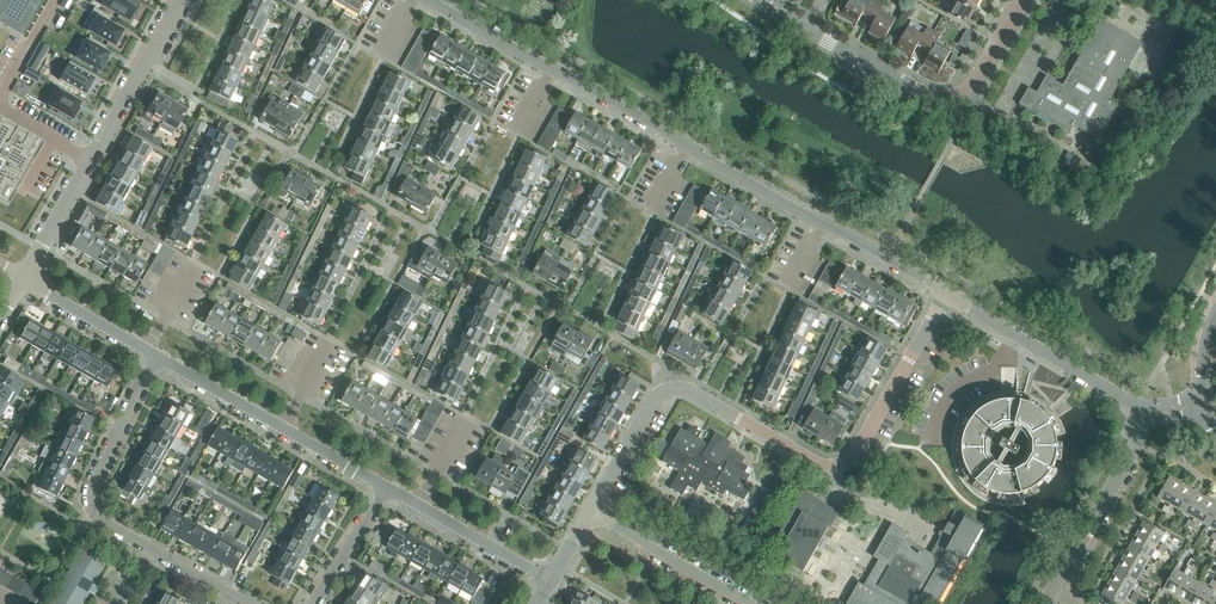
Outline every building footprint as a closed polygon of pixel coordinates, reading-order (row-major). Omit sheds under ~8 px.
[(23,36),(44,0),(0,0),(0,23),(23,36)] [(102,5),(118,14),(129,20),(132,15),(135,16),(136,15),(140,7),(137,5),(138,4),(132,0),(104,0),(102,5)] [(268,18),(275,4),(268,1),(268,0),(251,0),(249,4),(250,5),(248,9),(268,18)] [(360,14),(368,0),(350,0),(347,6),(360,14)] [(835,12),(856,24),(860,16),(867,20),(868,16),(878,0),(862,0),(861,0),(842,0),(835,12)] [(867,20),(873,24),(868,32),(883,40),(895,19),(881,11),(885,3),(879,0),(878,0),(868,16),(867,20)] [(973,11),(955,0),(952,0),(949,5),(952,6),(947,14),(968,26),(971,21),(969,19),(973,11)] [(980,0),(955,0),(973,11),(974,11),(975,9),(980,0)] [(295,6),(308,14),(311,9),(297,2),(295,6)] [(97,17),(90,31),(99,37),(114,45),(115,44),(117,45),(122,37),(120,36),(123,31),(107,22),(110,15),(95,7),(91,14),(97,17)] [(911,18),(916,10),(911,8),(907,15),(911,18)] [(262,32),(268,18),(248,9),(242,22),(262,32)] [(285,26),(290,28),(297,12),(293,9),(285,26)] [(323,17),(311,9),(308,14),(321,21),(323,17)] [(294,27),(299,29),(305,16),(300,14),(294,27)] [(321,21),(334,29),(336,24),(323,17),(321,21)] [(1069,133),(1073,126),(1097,140),(1117,105),(1109,101),(1142,43),(1101,19),(1063,85),(1046,76),(1037,92),(1028,87),(1019,104),(1069,133)] [(915,48),(922,51),(923,48),(933,31),(927,27),(926,29),(911,21),(908,26),(896,47),(911,56),(915,48)] [(255,46),(262,32),(242,22),(235,36),(255,46)] [(336,24),(334,29),(348,37),(350,32),(336,24)] [(279,40),(283,42),(290,28),(285,26),(279,40)] [(288,41),(293,43),(299,29),(294,27),(288,41)] [(319,41),(338,52),(346,39),(327,28),(321,37),(320,36),(317,41),(319,42),(319,41)] [(436,36),(423,29),(420,35),(432,43),(435,39),(436,36)] [(967,29),(959,44),(966,48),(974,33),(967,29)] [(933,31),(923,48),(922,51),(928,55),(924,62),(939,71),(950,50),(936,42),(940,35),(933,31)] [(432,43),(420,35),(416,41),(429,49),(432,43)] [(426,54),(429,55),(437,60),(435,64),(440,67),(442,63),(454,42),(454,41),(448,38),(447,39),(440,35),(437,40),(435,39),(432,43),(429,49),(426,54)] [(249,59),(255,46),(235,36),(229,50),(249,59)] [(86,42),(77,57),(100,70),(101,68),(102,69),(102,68),(105,62),(105,63),(106,62),(105,61),(106,60),(105,59),(108,54),(103,51),(106,46),(90,37),(87,42),(86,42)] [(272,54),(277,56),(283,42),(279,40),(272,54)] [(282,54),(287,57),(293,43),(288,41),(282,54)] [(312,54),(331,65),(338,52),(319,41),(319,42),(314,50),(312,49),(310,54),(311,55),(312,54)] [(429,49),(416,41),(412,48),(425,55),(426,54),(429,49)] [(40,42),(26,67),(34,71),(48,47),(40,42)] [(451,68),(450,69),(455,72),(455,70),(467,50),(454,42),(442,63),(451,68)] [(412,48),(411,50),(409,54),(422,61),(425,55),(412,48)] [(229,50),(222,63),(242,73),(249,59),(229,50)] [(464,75),(463,76),(468,79),(468,78),(469,76),(480,57),(467,50),(455,70),(464,75)] [(266,67),(271,70),(277,56),(272,54),(266,67)] [(287,57),(282,54),(274,70),(279,72),(287,57)] [(312,54),(311,55),(307,63),(305,62),(303,67),(304,67),(323,78),(331,65),(312,54)] [(422,61),(409,54),(405,60),(418,67),(422,61)] [(953,56),(949,63),(955,67),(960,59),(953,56)] [(480,57),(469,76),(468,78),(477,83),(476,84),(481,86),(481,85),(493,64),(480,57)] [(402,66),(414,74),(418,67),(405,60),(402,66)] [(69,63),(59,80),(86,95),(96,78),(69,63)] [(222,63),(216,77),(236,86),(240,78),(243,79),(245,74),(242,73),(222,63)] [(490,90),(489,91),(494,94),(494,92),(495,93),(499,86),(503,89),(510,76),(506,74),(507,72),(493,64),(481,85),(490,90)] [(271,70),(266,67),(259,81),(264,83),(271,70)] [(299,76),(298,75),(295,80),(297,80),(315,91),(323,78),(304,67),(299,76)] [(27,68),(23,75),(36,82),(40,75),(27,68)] [(430,84),(433,79),(417,70),(414,74),(430,84)] [(411,81),(391,71),(384,85),(404,95),(408,87),(410,88),(412,83),(410,82),(411,81)] [(216,77),(209,91),(206,97),(226,106),(233,92),(236,93),(238,88),(236,87),(236,86),(216,77)] [(446,87),(433,79),(430,84),(443,91),(446,87)] [(264,83),(259,81),(253,95),(258,97),(264,83)] [(294,95),(299,87),(293,83),(288,92),(294,95)] [(378,99),(398,108),(401,101),(403,102),(406,97),(404,96),(404,95),(384,85),(378,99)] [(306,90),(299,87),(294,95),(301,99),(306,90)] [(459,94),(446,87),(443,91),(456,99),(459,94)] [(58,90),(49,106),(59,111),(58,113),(66,118),(67,116),(72,119),(78,109),(77,108),(80,102),(58,90)] [(427,105),(433,92),(428,90),(422,103),(427,105)] [(148,101),(139,117),(148,122),(150,119),(159,124),(172,100),(158,92),(151,103),(148,101)] [(431,105),(436,107),(442,94),(437,92),(431,105)] [(472,101),(459,94),(456,99),(469,106),(472,101)] [(258,97),(253,95),(246,109),(251,111),(258,97)] [(371,113),(391,122),(395,114),(397,115),(399,110),(397,110),(398,108),(378,99),(371,113)] [(172,100),(159,124),(157,126),(172,135),(187,109),(172,100)] [(278,104),(272,100),(261,120),(276,128),(287,109),(290,105),(290,104),(288,103),(288,104),(280,100),(278,104)] [(472,101),(469,106),(483,114),(485,109),(472,101)] [(415,117),(420,119),(427,105),(422,103),(415,117)] [(287,109),(276,128),(290,136),(304,113),(290,105),(287,109)] [(424,118),(429,121),(436,107),(431,105),(424,118)] [(453,118),(455,119),(455,118),(474,129),(482,116),(463,105),(457,114),(456,113),(453,118)] [(571,113),(559,106),(555,113),(567,120),(571,113)] [(565,131),(579,139),(589,120),(576,112),(565,131)] [(365,126),(385,136),(391,122),(371,113),(365,126)] [(555,113),(551,119),(564,127),(567,120),(555,113)] [(409,130),(414,133),(420,119),(415,117),(409,130)] [(418,132),(423,134),(429,121),(424,118),(418,132)] [(455,118),(455,119),(450,127),(448,126),(445,131),(447,132),(448,131),(467,142),(474,129),(455,118)] [(564,127),(551,119),(548,125),(560,133),(564,127)] [(201,123),(196,120),(189,134),(195,136),(201,123)] [(591,147),(592,146),(602,127),(589,120),(579,139),(575,145),(588,152),(591,147)] [(221,121),(212,139),(211,138),(208,143),(210,143),(229,153),(236,139),(229,135),(232,129),(231,126),(221,121)] [(5,199),(6,198),(36,144),(0,124),(0,196),(5,199)] [(544,131),(557,139),(560,133),(548,125),(544,131)] [(378,149),(382,142),(385,143),(388,138),(384,136),(385,136),(365,126),(359,140),(378,149)] [(134,134),(148,142),(152,136),(138,127),(134,134)] [(605,154),(615,135),(602,127),(592,146),(599,150),(596,156),(602,160),(605,154)] [(402,144),(407,146),(414,133),(409,130),(402,144)] [(440,145),(440,144),(459,155),(467,142),(448,131),(447,132),(443,140),(441,139),(438,144),(440,145)] [(541,138),(553,145),(557,139),(544,131),(541,138)] [(423,134),(418,132),(411,147),(416,149),(423,134)] [(195,136),(189,134),(183,147),(188,150),(195,136)] [(642,150),(615,135),(605,154),(631,169),(642,150)] [(132,136),(125,150),(143,160),(151,147),(132,136)] [(161,141),(152,136),(148,142),(157,147),(161,141)] [(537,144),(550,151),(553,145),(541,138),(537,144)] [(359,140),(352,154),(372,163),(375,155),(378,156),(380,152),(378,151),(378,149),(359,140)] [(210,143),(206,152),(204,152),(202,156),(204,157),(223,166),(229,153),(210,143)] [(396,158),(401,160),(407,146),(402,144),(396,158)] [(433,158),(451,168),(459,155),(440,144),(440,145),(433,158)] [(188,150),(183,147),(176,161),(182,163),(188,150)] [(547,157),(527,148),(520,162),(540,171),(547,157)] [(566,161),(568,156),(555,149),(552,154),(566,161)] [(117,163),(136,173),(143,160),(125,150),(117,163)] [(365,177),(372,163),(352,154),(345,168),(355,172),(351,180),(361,185),(365,177)] [(568,156),(566,161),(579,169),(582,164),(568,156)] [(173,160),(168,157),(162,171),(167,173),(173,160)] [(225,167),(223,166),(204,157),(197,171),(216,180),(219,181),(225,167)] [(390,171),(395,174),(401,160),(396,158),(390,171)] [(182,163),(176,161),(170,174),(175,177),(182,163)] [(430,173),(435,164),(429,161),(424,169),(430,173)] [(534,185),(540,171),(520,162),(514,176),(534,185)] [(109,176),(128,186),(136,173),(117,163),(109,176)] [(402,188),(397,197),(412,205),(422,186),(408,178),(413,169),(403,164),(394,184),(402,188)] [(441,168),(435,164),(430,173),(436,176),(441,168)] [(595,171),(591,169),(582,164),(579,169),(592,176),(595,171)] [(557,179),(562,181),(568,168),(563,166),(557,179)] [(565,182),(570,184),(576,171),(571,169),(565,182)] [(281,189),(296,197),(307,179),(292,170),(281,189)] [(167,173),(162,171),(155,185),(160,187),(167,173)] [(197,171),(193,179),(191,179),(189,183),(191,184),(210,193),(216,180),(197,171)] [(388,188),(395,174),(390,171),(383,186),(388,188)] [(592,176),(619,191),(621,186),(595,171),(592,176)] [(175,177),(170,174),(163,188),(168,190),(175,177)] [(125,191),(128,193),(131,189),(128,187),(128,186),(109,176),(102,189),(121,199),(125,191)] [(528,199),(534,185),(514,176),(508,190),(528,199)] [(296,197),(310,206),(321,187),(307,179),(296,197)] [(550,193),(555,195),(562,181),(557,179),(550,193)] [(559,196),(564,198),(570,184),(565,182),(559,196)] [(591,196),(609,207),(617,193),(598,182),(591,196)] [(191,184),(186,193),(185,192),(183,197),(184,198),(204,207),(210,193),(191,184)] [(706,191),(694,184),(690,190),(702,197),(706,191)] [(149,198),(154,201),(160,187),(155,185),(149,198)] [(437,195),(422,186),(412,205),(426,213),(437,195)] [(157,201),(162,204),(168,190),(163,188),(157,201)] [(97,198),(95,197),(93,200),(95,201),(94,202),(119,217),(127,204),(120,200),(121,199),(102,189),(97,198)] [(521,212),(528,199),(508,190),(501,203),(521,212)] [(702,197),(690,190),(687,196),(699,203),(700,202),(702,197)] [(704,204),(701,209),(714,216),(725,197),(726,195),(719,191),(718,193),(712,190),(710,193),(706,191),(702,197),(700,202),(704,204)] [(555,195),(550,193),(544,206),(549,209),(555,195)] [(553,209),(558,212),(564,198),(559,196),(553,209)] [(583,209),(602,220),(609,207),(591,196),(583,209)] [(699,203),(687,196),(683,203),(695,210),(699,203)] [(325,211),(330,213),(336,199),(332,197),(325,211)] [(725,227),(727,224),(738,205),(739,203),(731,198),(730,200),(725,197),(714,216),(712,219),(725,227)] [(142,212),(147,214),(154,201),(149,198),(142,212)] [(184,198),(180,206),(178,206),(176,210),(178,211),(197,220),(204,207),(184,198)] [(85,201),(74,220),(81,225),(92,205),(85,201)] [(151,215),(155,217),(162,204),(157,201),(151,215)] [(515,226),(521,212),(501,203),(495,217),(515,226)] [(695,210),(683,203),(680,209),(692,216),(695,210)] [(738,205),(727,224),(740,231),(751,212),(752,210),(744,206),(743,208),(738,205)] [(93,206),(90,210),(103,218),(106,213),(93,206)] [(278,216),(281,210),(274,206),(271,212),(278,216)] [(372,216),(353,206),(348,216),(346,215),(344,220),(346,221),(346,220),(365,230),(372,216)] [(543,222),(549,209),(544,206),(538,220),(543,222)] [(278,216),(283,219),(288,211),(283,207),(281,210),(278,216)] [(558,212),(553,209),(546,224),(551,227),(558,212)] [(583,209),(583,210),(576,222),(594,233),(602,220),(583,209)] [(680,209),(676,215),(689,222),(692,216),(680,209)] [(178,211),(174,220),(172,219),(170,224),(171,225),(191,234),(197,220),(178,211)] [(288,211),(283,219),(291,223),(295,214),(288,211)] [(318,224),(323,226),(330,213),(325,211),(318,224)] [(147,214),(142,212),(135,226),(140,228),(147,214)] [(751,212),(740,231),(753,239),(764,220),(751,212)] [(119,220),(106,213),(103,218),(116,225),(119,220)] [(260,227),(279,238),(287,224),(268,213),(260,227)] [(155,217),(151,215),(144,230),(148,232),(155,217)] [(685,228),(688,223),(689,222),(676,215),(673,221),(685,228)] [(509,240),(515,226),(495,217),(489,231),(509,240)] [(119,220),(116,225),(129,233),(132,228),(119,220)] [(339,234),(359,243),(365,230),(346,220),(346,221),(342,229),(340,229),(338,234),(339,234)] [(532,234),(537,236),(543,222),(538,220),(532,234)] [(767,246),(777,228),(764,220),(753,239),(767,246)] [(587,246),(594,233),(576,222),(568,235),(587,246)] [(685,228),(702,237),(704,233),(688,223),(685,228)] [(312,238),(317,240),(323,226),(318,224),(312,238)] [(171,225),(165,239),(184,248),(191,234),(171,225)] [(686,235),(663,225),(657,239),(676,248),(680,240),(683,242),(686,235)] [(80,227),(70,246),(83,253),(94,234),(80,227)] [(276,243),(278,244),(281,240),(279,238),(260,227),(253,240),(271,251),(276,243)] [(132,228),(129,233),(142,240),(145,235),(132,228)] [(499,261),(509,240),(489,231),(487,230),(483,239),(485,240),(482,245),(486,246),(483,253),(499,261)] [(702,237),(715,245),(717,240),(704,233),(702,237)] [(107,242),(94,234),(83,253),(96,261),(107,242)] [(297,248),(302,250),(309,236),(304,234),(297,248)] [(352,257),(359,243),(339,234),(335,243),(333,242),(331,247),(333,248),(352,257)] [(525,247),(530,250),(537,236),(532,234),(525,247)] [(145,235),(142,240),(155,248),(158,243),(145,235)] [(305,251),(310,254),(317,240),(312,238),(305,251)] [(565,250),(570,242),(564,238),(559,247),(565,250)] [(676,248),(657,239),(650,252),(670,262),(676,248)] [(271,251),(253,240),(245,253),(264,263),(271,251)] [(715,245),(728,252),(730,248),(717,240),(715,245)] [(107,242),(96,261),(109,268),(120,249),(107,242)] [(577,245),(570,242),(565,250),(572,254),(577,245)] [(693,256),(698,258),(704,245),(699,243),(693,256)] [(162,245),(158,251),(170,258),(174,252),(162,245)] [(523,264),(530,250),(525,247),(518,262),(523,264)] [(706,262),(712,249),(707,247),(701,260),(706,262)] [(291,262),(296,264),(302,250),(297,248),(291,262)] [(326,261),(346,271),(352,257),(333,248),(329,257),(327,256),(325,260),(327,261),(326,261)] [(428,248),(415,271),(430,279),(432,274),(443,256),(428,248)] [(728,252),(741,260),(743,256),(730,248),(728,252)] [(122,275),(133,256),(120,249),(109,268),(122,275)] [(170,258),(158,251),(155,257),(167,264),(170,258)] [(299,265),(304,267),(310,254),(305,251),(299,265)] [(670,262),(650,252),(644,266),(663,275),(670,262)] [(245,253),(238,266),(257,276),(264,263),(245,253)] [(533,273),(548,281),(558,263),(543,255),(533,273)] [(146,264),(133,256),(122,275),(135,283),(146,264)] [(459,265),(443,256),(432,274),(448,283),(450,281),(453,283),(455,279),(452,277),(459,265)] [(693,256),(686,269),(691,272),(698,258),(693,256)] [(755,262),(743,256),(741,260),(752,267),(755,262)] [(167,264),(155,257),(151,264),(163,271),(167,264)] [(560,258),(558,263),(548,281),(562,290),(573,271),(576,265),(570,262),(569,264),(560,258)] [(706,262),(701,260),(694,273),(699,276),(706,262)] [(753,271),(734,260),(726,273),(745,284),(753,271)] [(326,261),(322,270),(321,269),(318,274),(320,275),(340,284),(346,271),(326,261)] [(826,267),(839,275),(842,268),(830,261),(826,267)] [(284,275),(289,277),(296,264),(291,262),(284,275)] [(151,264),(147,270),(160,277),(163,271),(151,264)] [(292,278),(297,281),(304,267),(299,265),(292,278)] [(256,277),(257,276),(238,266),(230,279),(249,290),(253,283),(257,286),(261,279),(256,277)] [(663,275),(644,266),(637,280),(657,289),(663,275)] [(822,274),(835,281),(839,275),(826,267),(822,274)] [(836,286),(849,294),(860,275),(847,267),(836,286)] [(685,286),(691,272),(686,269),(680,283),(685,286)] [(156,283),(160,277),(147,270),(144,276),(156,283)] [(699,276),(694,273),(688,287),(693,289),(699,276)] [(737,297),(745,284),(726,273),(718,286),(737,297)] [(473,276),(468,274),(461,287),(466,290),(473,276)] [(819,280),(832,287),(835,281),(822,274),(819,280)] [(278,289),(283,291),(289,277),(284,275),(278,289)] [(314,288),(333,298),(340,284),(320,275),(316,283),(314,283),(312,287),(314,288)] [(861,304),(862,301),(873,282),(860,275),(849,294),(857,298),(855,301),(861,304)] [(152,290),(156,283),(144,276),(140,282),(152,290)] [(286,292),(291,294),(297,281),(292,278),(286,292)] [(650,303),(657,289),(637,280),(631,293),(650,303)] [(815,286),(828,293),(832,287),(819,280),(815,286)] [(873,282),(862,301),(875,309),(886,290),(873,282)] [(226,288),(239,295),(242,291),(228,283),(226,288)] [(482,297),(501,307),(508,293),(488,283),(484,292),(482,292),(480,296),(482,297)] [(680,283),(673,297),(678,299),(685,286),(680,283)] [(414,294),(420,297),(425,288),(419,285),(414,294)] [(730,310),(737,297),(718,286),(711,299),(730,310)] [(812,292),(824,300),(828,293),(815,286),(812,292)] [(466,290),(461,287),(455,301),(460,303),(466,290)] [(693,289),(688,287),(681,302),(686,304),(693,289)] [(305,301),(307,302),(327,311),(333,298),(314,288),(309,297),(308,296),(305,301)] [(420,297),(427,301),(432,292),(425,288),(420,297)] [(283,291),(278,289),(271,303),(276,305),(283,291)] [(875,309),(888,316),(900,295),(892,290),(891,292),(886,290),(875,309)] [(239,295),(252,303),(255,298),(242,291),(239,295)] [(421,308),(422,309),(425,304),(423,304),(424,303),(422,302),(404,291),(396,305),(416,316),(421,308)] [(291,294),(286,292),(282,299),(287,302),(291,294)] [(812,292),(808,298),(821,306),(824,300),(812,292)] [(631,293),(624,307),(644,316),(650,303),(631,293)] [(900,295),(888,316),(907,327),(917,307),(913,305),(914,303),(905,298),(904,300),(900,297),(901,295),(900,295)] [(495,320),(501,307),(482,297),(478,306),(476,305),(473,310),(475,311),(495,320)] [(678,299),(673,297),(667,310),(672,313),(678,299)] [(252,303),(265,310),(268,305),(255,298),(252,303)] [(722,324),(730,310),(711,299),(703,313),(722,324)] [(460,303),(455,301),(448,315),(453,317),(460,303)] [(300,316),(320,325),(327,311),(307,302),(300,316)] [(792,316),(811,326),(814,319),(818,321),(823,311),(813,306),(812,309),(798,302),(792,316)] [(837,316),(839,311),(826,303),(823,308),(837,316)] [(205,323),(219,331),(229,312),(216,304),(205,323)] [(680,304),(673,319),(670,326),(678,330),(681,322),(679,322),(686,307),(680,304)] [(281,313),(268,305),(265,310),(278,317),(281,313)] [(396,305),(389,318),(409,329),(413,321),(415,322),(417,317),(416,317),(416,316),(396,305)] [(205,306),(201,314),(207,317),(212,310),(205,306)] [(644,316),(624,307),(614,330),(633,339),(644,316)] [(667,310),(661,324),(666,326),(672,313),(667,310)] [(469,324),(488,334),(495,320),(475,311),(471,319),(469,318),(467,323),(469,324)] [(837,316),(850,323),(852,318),(839,311),(837,316)] [(219,331),(232,338),(242,319),(229,312),(219,331)] [(433,325),(438,328),(445,314),(440,312),(433,325)] [(299,323),(281,313),(278,317),(296,328),(299,323)] [(448,315),(442,328),(447,330),(453,317),(448,315)] [(811,326),(792,316),(785,330),(805,339),(811,326)] [(389,318),(381,331),(401,342),(406,334),(407,335),(410,330),(409,330),(409,329),(389,318)] [(863,331),(866,326),(852,318),(850,323),(863,331)] [(232,338),(245,346),(255,327),(242,319),(232,338)] [(716,325),(706,319),(702,325),(712,331),(716,325)] [(19,338),(31,345),(41,327),(29,320),(25,327),(21,325),(15,335),(19,337),(19,338)] [(834,320),(828,333),(833,336),(839,322),(834,320)] [(841,339),(847,326),(842,323),(836,337),(841,339)] [(488,334),(469,324),(465,333),(463,332),(460,337),(462,338),(482,347),(488,334)] [(565,356),(567,351),(578,332),(564,324),(553,343),(554,343),(551,348),(565,356)] [(658,341),(666,326),(661,324),(660,325),(658,324),(652,338),(658,341)] [(427,339),(432,341),(438,328),(433,325),(427,339)] [(889,346),(890,345),(876,337),(878,333),(866,326),(863,331),(889,346)] [(41,327),(31,345),(44,352),(53,334),(41,327)] [(268,334),(255,327),(245,346),(258,353),(268,334)] [(292,335),(303,342),(308,334),(296,328),(292,335)] [(435,342),(440,344),(447,330),(442,328),(435,342)] [(579,330),(578,332),(567,351),(582,360),(594,339),(579,330)] [(785,330),(779,344),(798,353),(805,339),(785,330)] [(381,331),(374,344),(393,354),(394,355),(398,347),(400,348),(402,343),(401,343),(401,342),(381,331)] [(679,331),(668,350),(667,352),(682,360),(683,358),(694,340),(679,331)] [(876,337),(890,345),(893,339),(880,331),(878,333),(876,337)] [(44,352),(56,359),(66,341),(67,339),(55,332),(53,334),(44,352)] [(826,349),(833,336),(828,333),(821,347),(826,349)] [(282,342),(268,334),(258,353),(271,361),(272,358),(282,342)] [(287,342),(299,349),(302,342),(290,336),(287,342)] [(829,351),(834,353),(841,339),(836,337),(829,351)] [(857,348),(861,351),(880,362),(888,348),(869,337),(864,345),(860,343),(857,348)] [(456,351),(475,361),(482,347),(462,338),(458,346),(456,346),(454,350),(456,351)] [(420,352),(425,355),(432,341),(427,339),(420,352)] [(708,348),(694,340),(683,358),(697,367),(708,348)] [(66,341),(56,359),(68,366),(78,348),(66,341)] [(286,344),(282,342),(272,358),(277,361),(280,354),(284,348),(286,344)] [(287,342),(286,344),(284,348),(295,355),(299,349),(287,342)] [(429,355),(434,358),(440,344),(435,342),(429,355)] [(394,355),(393,354),(374,344),(366,357),(386,368),(394,355)] [(792,367),(798,353),(779,344),(772,357),(792,367)] [(820,363),(826,349),(821,347),(815,361),(820,363)] [(91,355),(78,348),(68,366),(81,373),(91,355)] [(295,355),(284,348),(280,354),(292,361),(295,355)] [(469,374),(475,361),(456,351),(451,360),(450,359),(447,364),(449,365),(469,374)] [(823,364),(828,366),(834,353),(829,351),(823,364)] [(880,362),(861,351),(854,364),(873,375),(880,362)] [(414,366),(419,368),(425,355),(420,352),(414,366)] [(592,368),(599,356),(592,352),(590,356),(588,360),(586,364),(592,368)] [(280,354),(277,361),(288,367),(292,361),(280,354)] [(81,373),(93,380),(103,362),(91,355),(81,373)] [(422,369),(427,371),(434,358),(429,355),(422,369)] [(8,357),(3,365),(16,372),(20,364),(8,357)] [(786,380),(792,367),(772,357),(766,371),(786,380)] [(362,366),(375,373),(378,368),(365,361),(362,366)] [(814,377),(820,363),(815,361),(809,374),(814,377)] [(116,370),(103,362),(93,380),(106,387),(116,370)] [(549,370),(555,373),(560,365),(554,362),(549,370)] [(592,375),(597,378),(604,365),(599,362),(592,375)] [(20,364),(16,372),(28,379),(33,371),(20,364)] [(828,366),(823,364),(816,379),(821,381),(828,366)] [(846,377),(865,388),(873,375),(854,364),(846,377)] [(443,378),(443,379),(462,388),(469,374),(449,365),(445,374),(443,373),(441,378),(443,378)] [(560,365),(555,373),(562,377),(566,369),(560,365)] [(419,368),(414,366),(407,380),(412,383),(419,368)] [(11,390),(19,377),(1,367),(0,369),(0,384),(11,390)] [(388,380),(391,375),(378,368),(375,373),(381,376),(380,379),(386,383),(388,380)] [(559,388),(563,382),(557,379),(558,379),(539,368),(531,381),(550,392),(554,385),(559,388)] [(427,371),(422,369),(418,377),(423,379),(427,371)] [(33,371),(28,379),(41,385),(44,381),(45,378),(33,371)] [(779,394),(786,380),(766,371),(760,385),(779,394)] [(611,386),(613,387),(632,398),(639,385),(621,374),(616,383),(614,382),(611,386)] [(809,374),(802,388),(807,390),(814,377),(809,374)] [(388,380),(401,388),(404,383),(391,375),(388,380)] [(592,375),(591,376),(584,388),(589,391),(597,378),(592,375)] [(846,377),(839,390),(858,401),(865,388),(846,377)] [(338,398),(355,408),(366,389),(348,379),(338,398)] [(455,402),(462,388),(443,379),(438,387),(436,386),(434,391),(436,392),(447,398),(446,402),(453,405),(455,402)] [(41,385),(53,392),(56,388),(44,381),(41,385)] [(550,392),(531,381),(523,394),(542,405),(550,392)] [(809,411),(815,399),(821,385),(815,381),(809,396),(801,411),(810,417),(804,428),(818,436),(829,418),(815,409),(813,413),(809,411)] [(401,388),(414,395),(417,390),(404,383),(401,388)] [(0,384),(0,400),(4,403),(11,390),(0,384)] [(773,408),(779,394),(760,385),(753,399),(773,408)] [(606,400),(624,411),(632,398),(613,387),(608,396),(607,395),(604,399),(606,400)] [(43,391),(38,388),(30,401),(35,404),(43,391)] [(53,392),(66,399),(68,394),(56,388),(53,392)] [(579,391),(574,388),(567,401),(571,404),(579,391)] [(589,391),(584,388),(577,401),(582,404),(589,391)] [(801,404),(807,390),(802,388),(796,402),(801,404)] [(355,408),(368,415),(379,397),(366,389),(355,408)] [(431,398),(417,390),(414,395),(428,403),(431,398)] [(952,444),(951,447),(952,458),(955,468),(960,478),(966,487),(974,494),(982,499),(991,503),(1000,505),(1008,506),(1016,505),(1021,505),(1025,504),(1025,502),(1022,494),(1025,493),(1029,492),(1031,490),(1039,485),(1046,479),(1051,471),(1055,463),(1057,454),(1057,445),(1056,436),(1066,433),(1063,425),(1058,417),(1052,409),(1045,402),(1036,396),(1027,392),(1017,390),(1011,390),(1006,390),(1001,390),(989,393),(979,399),(970,406),(962,415),(956,425),(953,436),(952,440),(952,444)] [(39,405),(43,408),(51,395),(46,393),(39,405)] [(66,399),(78,406),(81,401),(68,394),(66,399)] [(542,405),(523,394),(516,407),(535,418),(542,405)] [(368,415),(381,423),(392,404),(379,397),(368,415)] [(852,411),(856,405),(841,397),(838,403),(852,411)] [(593,411),(598,414),(598,413),(617,424),(624,411),(606,400),(601,398),(593,411)] [(81,402),(81,401),(78,406),(92,414),(96,407),(83,399),(81,402)] [(433,399),(429,405),(442,412),(445,406),(433,399)] [(23,414),(28,417),(35,404),(30,401),(23,414)] [(559,414),(564,417),(571,404),(567,401),(559,414)] [(582,404),(577,401),(570,414),(574,417),(582,404)] [(796,402),(794,401),(787,415),(794,419),(801,404),(796,402)] [(190,412),(173,402),(166,415),(183,425),(190,412)] [(381,423),(394,430),(405,412),(392,404),(381,423)] [(43,408),(39,405),(31,418),(36,421),(43,408)] [(438,419),(442,412),(429,405),(426,411),(438,419)] [(516,407),(509,420),(528,431),(535,418),(516,407)] [(75,410),(68,423),(86,432),(93,419),(75,410)] [(435,425),(438,419),(426,411),(422,418),(435,425)] [(409,442),(411,437),(415,430),(418,424),(420,421),(418,420),(418,419),(405,412),(394,430),(393,433),(409,442)] [(589,425),(591,426),(610,437),(617,424),(598,413),(598,414),(593,422),(591,421),(589,425)] [(16,426),(21,429),(28,417),(23,414),(16,426)] [(552,427),(557,430),(564,417),(559,414),(552,427)] [(559,432),(572,439),(575,433),(568,429),(574,417),(570,414),(559,432)] [(163,419),(161,418),(156,426),(158,427),(176,437),(183,425),(166,415),(163,419)] [(24,430),(29,433),(36,421),(31,418),(24,430)] [(431,431),(435,425),(422,418),(420,421),(418,424),(431,431)] [(843,426),(829,418),(818,436),(833,444),(843,426)] [(208,439),(215,426),(203,419),(199,425),(206,428),(202,435),(208,439)] [(520,444),(528,431),(509,420),(501,433),(520,444)] [(86,432),(68,423),(62,436),(80,445),(86,432)] [(418,424),(415,430),(428,437),(431,431),(418,424)] [(9,439),(14,442),(21,429),(16,426),(9,439)] [(591,426),(586,435),(584,434),(582,438),(584,439),(583,440),(602,450),(610,437),(591,426)] [(681,428),(662,461),(679,471),(669,488),(682,496),(687,486),(696,491),(704,478),(709,481),(706,486),(723,496),(726,491),(744,501),(751,489),(744,485),(750,475),(745,472),(748,467),(743,463),(746,458),(729,448),(732,443),(715,433),(709,445),(703,442),(704,441),(699,438),(702,432),(690,426),(687,431),(681,428)] [(176,437),(158,427),(151,440),(169,450),(176,437)] [(544,440),(549,443),(557,430),(552,427),(544,440)] [(218,428),(208,446),(221,453),(231,435),(218,428)] [(17,443),(22,446),(29,433),(24,430),(17,443)] [(428,437),(415,430),(411,437),(424,444),(428,437)] [(550,449),(554,452),(560,441),(568,446),(572,439),(559,432),(550,449)] [(208,439),(202,435),(202,436),(203,436),(196,449),(201,451),(208,439)] [(243,442),(231,435),(221,453),(228,457),(225,463),(230,466),(243,442)] [(56,449),(74,458),(80,445),(62,436),(56,449)] [(499,436),(496,443),(510,452),(514,445),(499,436)] [(14,442),(9,439),(2,451),(7,454),(14,442)] [(169,450),(151,440),(144,452),(162,462),(169,450)] [(549,443),(544,440),(536,454),(541,457),(549,443)] [(256,450),(243,442),(230,466),(242,473),(246,467),(256,450)] [(10,455),(15,458),(22,446),(17,443),(10,455)] [(68,471),(74,458),(56,449),(50,446),(44,459),(68,471)] [(578,448),(573,457),(572,456),(569,460),(571,461),(589,472),(597,459),(578,448)] [(187,460),(194,464),(201,451),(196,449),(190,459),(185,456),(184,458),(187,460)] [(554,452),(550,449),(542,462),(547,465),(554,452)] [(246,467),(258,474),(268,457),(256,450),(246,467)] [(144,452),(137,464),(155,474),(162,462),(144,452)] [(0,473),(0,475),(4,477),(15,458),(10,455),(0,473)] [(280,464),(268,457),(258,474),(270,481),(280,464)] [(37,472),(43,475),(61,484),(68,471),(44,459),(37,472)] [(480,463),(483,465),(476,477),(491,486),(502,467),(487,459),(485,462),(482,460),(480,463)] [(179,472),(182,473),(187,476),(194,464),(187,460),(184,465),(179,472)] [(561,473),(563,474),(582,485),(589,472),(571,461),(566,470),(564,469),(561,473)] [(547,465),(542,462),(535,475),(539,478),(547,465)] [(155,474),(137,464),(130,477),(148,487),(155,474)] [(293,471),(280,464),(270,481),(283,489),(293,471)] [(502,467),(491,486),(506,494),(513,482),(517,484),(519,481),(514,478),(516,475),(502,467)] [(191,476),(203,484),(206,479),(193,472),(191,476)] [(304,477),(297,472),(289,485),(297,490),(304,477)] [(187,476),(182,473),(175,486),(180,489),(187,476)] [(563,474),(558,483),(557,482),(554,486),(556,487),(575,498),(582,485),(563,474)] [(35,479),(29,491),(42,497),(45,492),(55,496),(61,484),(43,475),(40,481),(35,479)] [(127,475),(118,492),(126,497),(129,493),(135,496),(140,500),(144,493),(150,496),(154,490),(148,487),(130,477),(127,475)] [(539,478),(535,475),(527,488),(532,491),(539,478)] [(1169,476),(1157,497),(1170,504),(1182,484),(1169,476)] [(203,484),(216,491),(218,486),(206,479),(203,484)] [(199,491),(201,487),(189,480),(186,484),(199,491)] [(1170,504),(1182,511),(1194,490),(1182,484),(1170,504)] [(282,498),(287,501),(294,489),(297,490),(289,485),(282,498)] [(172,501),(180,489),(175,486),(168,498),(172,501)] [(216,491),(228,498),(231,493),(218,486),(216,491)] [(201,487),(199,491),(209,497),(211,499),(214,494),(201,487)] [(321,487),(314,500),(332,510),(339,497),(330,492),(321,487)] [(547,499),(548,500),(567,511),(575,498),(556,487),(551,496),(549,495),(547,499)] [(532,491),(527,488),(519,502),(526,506),(534,492),(532,491)] [(1206,497),(1194,490),(1182,511),(1194,518),(1206,497)] [(777,557),(803,572),(828,528),(829,529),(839,512),(803,491),(779,534),(787,539),(777,557)] [(126,497),(125,500),(131,503),(135,496),(129,493),(126,497)] [(228,498),(240,505),(243,500),(231,493),(228,498)] [(214,494),(211,499),(223,506),(226,501),(214,494)] [(920,513),(923,507),(904,496),(901,502),(920,513)] [(172,501),(168,498),(167,498),(165,497),(155,515),(162,519),(172,501)] [(1206,525),(1215,508),(1215,503),(1206,497),(1194,518),(1206,525)] [(275,510),(280,513),(287,501),(282,498),(275,510)] [(240,505),(253,512),(255,507),(243,500),(240,505)] [(324,522),(332,510),(314,500),(307,512),(324,522)] [(544,508),(542,507),(539,513),(550,519),(547,525),(556,530),(559,524),(567,511),(548,500),(544,508)] [(239,508),(226,501),(223,506),(236,513),(239,508)] [(750,514),(756,517),(763,505),(758,501),(750,514)] [(266,520),(269,515),(255,507),(253,512),(266,520)] [(251,515),(239,508),(236,513),(248,520),(251,515)] [(1215,531),(1215,508),(1206,525),(1215,531)] [(171,510),(161,528),(173,535),(184,518),(171,510)] [(280,513),(275,510),(268,523),(273,526),(280,513)] [(317,534),(324,522),(307,512),(300,524),(317,534)] [(932,603),(933,603),(939,603),(983,527),(956,512),(931,554),(906,539),(909,533),(892,524),(873,556),(879,559),(864,585),(859,582),(847,603),(848,603),(932,603)] [(251,515),(248,520),(261,528),(264,523),(251,515)] [(196,525),(184,518),(173,535),(186,543),(196,525)] [(198,521),(196,525),(186,543),(198,550),(208,532),(202,528),(204,524),(198,521)] [(1165,532),(1144,521),(1137,533),(1157,545),(1165,532)] [(268,523),(261,535),(266,538),(273,526),(268,523)] [(300,524),(292,537),(310,547),(317,534),(300,524)] [(396,529),(396,530),(391,528),(382,544),(386,547),(393,550),(390,556),(396,559),(399,554),(409,537),(396,529)] [(221,539),(208,532),(198,550),(211,557),(221,539)] [(1157,545),(1137,533),(1130,545),(1150,557),(1157,545)] [(261,535),(254,548),(261,552),(259,550),(266,538),(261,535)] [(303,559),(310,547),(292,537),(289,544),(283,541),(280,546),(285,549),(303,559)] [(409,537),(399,554),(411,561),(421,544),(409,537)] [(211,557),(223,564),(233,546),(221,539),(211,557)] [(236,541),(233,546),(223,564),(236,571),(249,548),(236,541)] [(421,544),(411,561),(424,568),(434,551),(421,544)] [(1150,557),(1130,545),(1123,557),(1143,569),(1150,557)] [(89,593),(94,595),(97,589),(93,586),(107,561),(81,546),(49,603),(82,603),(89,593)] [(254,548),(246,561),(254,565),(261,552),(254,548)] [(296,572),(303,559),(285,549),(278,562),(296,572)] [(436,575),(446,558),(434,551),(424,568),(431,572),(428,578),(433,581),(436,575)] [(1123,557),(1116,570),(1137,581),(1143,569),(1123,557)] [(448,582),(458,565),(446,558),(436,575),(448,582)] [(1184,571),(1188,573),(1191,568),(1195,561),(1191,559),(1187,565),(1184,571)] [(369,567),(385,577),(388,572),(390,570),(373,560),(369,567)] [(289,584),(296,572),(278,562),(271,574),(277,577),(273,584),(284,591),(288,584),(289,584)] [(458,565),(448,582),(461,589),(471,572),(458,565)] [(1162,589),(1175,596),(1187,576),(1174,568),(1162,589)] [(1130,594),(1137,581),(1116,570),(1109,582),(1130,594)] [(385,577),(398,584),(401,579),(388,572),(385,577)] [(471,572),(461,589),(473,596),(472,598),(477,601),(482,592),(478,589),(484,579),(471,572)] [(6,589),(14,576),(8,573),(0,586),(6,589)] [(375,579),(366,573),(358,585),(374,596),(380,600),(388,589),(382,585),(382,584),(375,579)] [(12,592),(19,580),(14,576),(6,589),(12,592)] [(1187,576),(1175,596),(1187,603),(1199,582),(1187,576)] [(398,584),(410,591),(413,586),(401,579),(398,584)] [(18,596),(26,583),(19,580),(12,592),(18,596)] [(1130,594),(1109,582),(1102,594),(1119,603),(1124,603),(1130,594)] [(1188,603),(1203,603),(1211,589),(1199,582),(1187,603),(1188,603)] [(26,583),(18,596),(25,599),(32,587),(26,583)] [(358,585),(350,597),(360,603),(369,603),(374,596),(358,585)] [(410,591),(423,598),(426,594),(413,586),(410,591)] [(32,587),(25,599),(31,603),(38,590),(32,587)] [(569,603),(601,603),(577,589),(569,603)] [(1211,589),(1203,603),(1215,603),(1215,592),(1211,589)] [(164,593),(158,603),(182,603),(164,593)] [(411,596),(406,593),(400,603),(407,603),(408,601),(411,596)] [(433,603),(436,603),(438,601),(426,594),(423,598),(433,603)]
